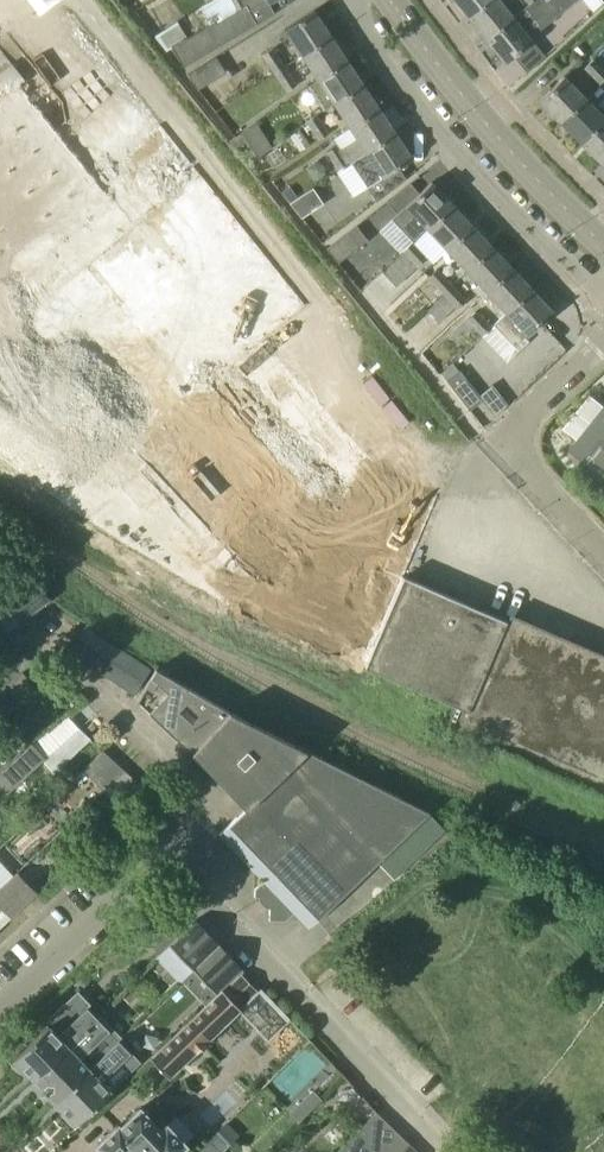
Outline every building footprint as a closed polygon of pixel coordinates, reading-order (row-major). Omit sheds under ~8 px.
[(207,52),(257,24),(248,9),(265,0),(213,0),(201,6),(211,24),(188,37),(172,46),(184,66),(207,52)] [(487,0),(454,0),(467,16),(487,0)] [(513,16),(500,0),(487,0),(467,16),(486,39),(513,16)] [(530,37),(575,0),(532,0),(528,3),(529,3),(513,16),(486,39),(505,63),(533,40),(530,37)] [(301,54),(330,34),(314,9),(284,29),(301,54)] [(317,79),(346,59),(330,34),(301,54),(317,79)] [(274,71),(284,65),(272,47),(262,54),(274,71)] [(198,89),(226,71),(216,56),(188,74),(198,89)] [(323,110),(333,104),(363,84),(346,59),(317,79),(307,86),(323,110)] [(603,80),(603,70),(593,59),(585,67),(601,83),(603,80)] [(364,665),(404,576),(438,495),(377,469),(374,464),(339,497),(224,373),(259,340),(304,304),(160,124),(95,176),(19,82),(25,78),(12,63),(0,72),(0,81),(8,91),(0,98),(0,456),(6,461),(60,500),(89,520),(229,606),(364,665)] [(284,65),(274,71),(286,90),(296,84),(284,65)] [(560,122),(585,97),(564,75),(539,100),(560,122)] [(349,128),(378,108),(363,84),(333,104),(349,128)] [(603,119),(603,116),(585,97),(560,122),(581,142),(603,119)] [(365,152),(394,132),(378,108),(349,128),(356,139),(339,150),(335,145),(326,151),(337,170),(365,152)] [(316,115),(306,121),(318,139),(328,133),(316,115)] [(603,160),(603,119),(581,142),(601,163),(603,160)] [(244,159),(271,147),(260,123),(233,135),(244,159)] [(365,152),(382,177),(411,158),(394,132),(365,152)] [(426,228),(453,203),(432,181),(392,218),(413,241),(426,228)] [(300,218),(322,203),(312,187),(290,201),(300,218)] [(446,249),(473,224),(453,203),(426,228),(446,249)] [(466,271),(493,246),(473,224),(446,249),(466,271)] [(339,262),(369,239),(357,225),(327,248),(339,262)] [(404,252),(383,271),(396,285),(426,258),(412,241),(402,250),(404,252)] [(486,292),(513,267),(493,246),(466,271),(486,292)] [(506,313),(532,288),(513,267),(486,292),(506,313)] [(442,292),(451,284),(437,269),(428,277),(432,281),(416,296),(425,306),(441,291),(442,292)] [(439,321),(455,306),(457,308),(466,300),(451,284),(442,292),(444,294),(428,310),(439,321)] [(532,288),(506,313),(494,325),(514,347),(526,335),(527,336),(553,311),(532,288)] [(491,327),(476,311),(467,319),(482,336),(491,327)] [(483,400),(481,397),(460,370),(447,380),(470,410),(483,400)] [(481,397),(483,400),(496,416),(510,405),(494,385),(491,388),(492,389),(481,397)] [(587,464),(603,477),(603,442),(587,464)] [(364,665),(456,703),(457,703),(603,769),(603,663),(404,576),(364,665)] [(18,625),(48,602),(25,581),(0,600),(0,602),(18,625)] [(83,660),(99,635),(86,626),(70,651),(83,660)] [(23,670),(32,664),(9,633),(0,640),(0,661),(13,678),(23,671),(23,670)] [(96,668),(112,643),(99,635),(83,660),(96,668)] [(109,677),(126,652),(112,643),(96,668),(109,677)] [(122,685),(138,660),(126,652),(109,677),(122,685)] [(133,692),(150,667),(138,660),(122,685),(133,692)] [(192,752),(230,712),(156,668),(137,701),(192,752)] [(13,678),(0,688),(0,719),(2,722),(40,693),(23,671),(13,678)] [(246,808),(306,750),(230,712),(192,752),(246,808)] [(56,772),(83,746),(91,738),(80,728),(45,759),(56,772)] [(6,793),(46,757),(32,742),(0,766),(0,786),(6,793)] [(106,789),(125,770),(104,750),(84,768),(85,768),(83,770),(107,793),(108,792),(106,789)] [(430,812),(306,750),(246,808),(219,834),(264,880),(255,888),(255,897),(264,897),(265,895),(271,902),(270,904),(270,920),(286,920),(295,912),(309,927),(327,911),(430,812)] [(106,789),(108,792),(116,800),(136,780),(125,770),(106,789)] [(136,780),(116,800),(126,810),(147,790),(136,780)] [(12,917),(5,909),(31,885),(18,871),(0,887),(0,929),(12,917)] [(170,919),(160,908),(158,906),(136,928),(148,941),(170,919)] [(160,953),(182,931),(170,919),(148,941),(160,953)] [(193,969),(220,944),(196,919),(169,944),(193,969)] [(220,944),(193,969),(217,993),(220,990),(239,972),(242,969),(243,968),(234,959),(220,944)] [(241,1008),(222,989),(150,1057),(169,1077),(241,1008)] [(258,992),(241,1009),(268,1038),(289,1018),(261,989),(258,992)] [(14,1057),(21,1065),(35,1079),(98,1018),(87,1006),(77,1015),(65,1003),(45,1021),(48,1024),(14,1057)] [(56,1101),(98,1060),(88,1049),(109,1029),(98,1018),(35,1079),(56,1101)] [(98,1060),(56,1101),(76,1122),(110,1089),(118,1081),(109,1072),(130,1052),(119,1040),(98,1060)] [(194,1133),(176,1115),(160,1130),(139,1108),(120,1127),(118,1125),(98,1144),(99,1145),(99,1151),(174,1151),(194,1133)] [(378,1113),(377,1112),(339,1151),(402,1151),(410,1143),(378,1113)] [(239,1135),(227,1122),(199,1150),(201,1151),(222,1151),(239,1135)] [(411,1145),(410,1143),(402,1151),(419,1151),(411,1145)]
